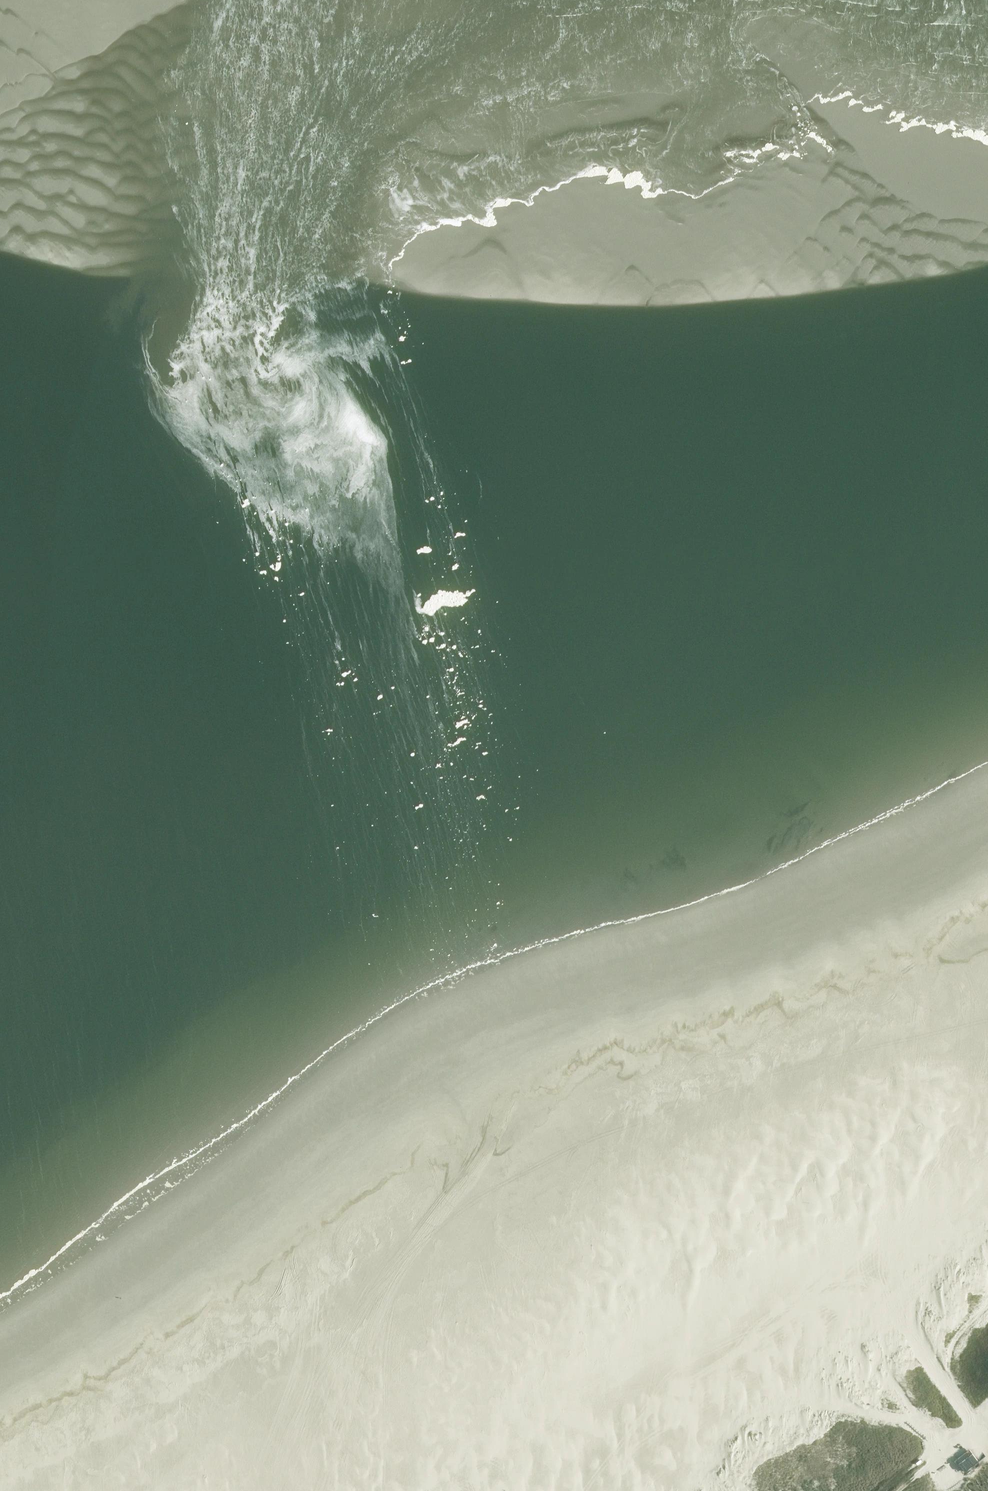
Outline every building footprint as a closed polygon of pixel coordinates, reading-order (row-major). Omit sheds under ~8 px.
[(963,1472),(978,1461),(969,1449),(955,1460),(963,1472)]
